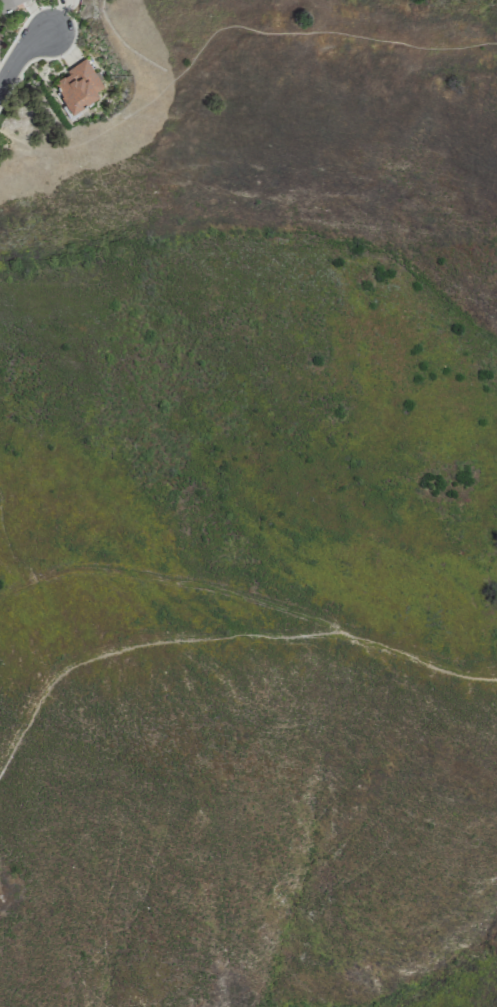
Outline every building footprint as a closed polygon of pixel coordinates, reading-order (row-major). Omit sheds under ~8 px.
[(28,0),(0,0),(0,10),(28,0)] [(71,112),(106,91),(87,60),(53,80),(71,112)]
